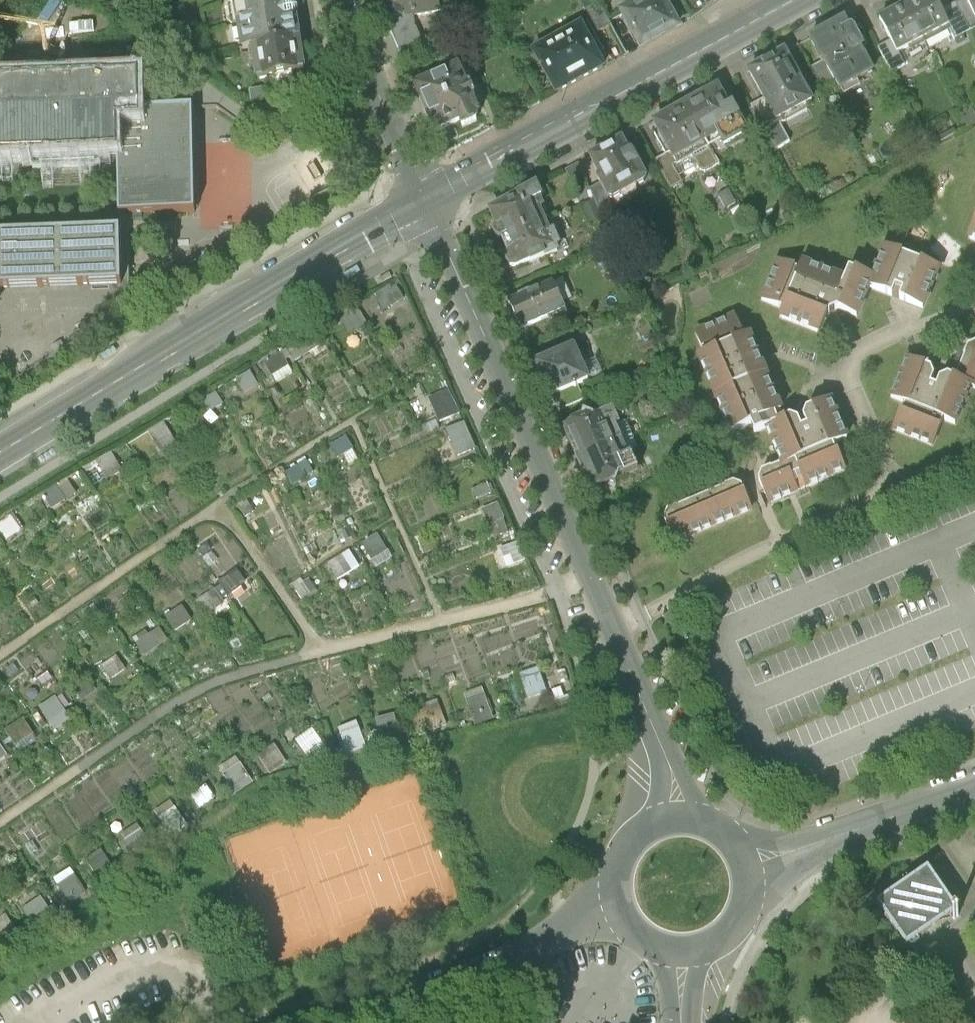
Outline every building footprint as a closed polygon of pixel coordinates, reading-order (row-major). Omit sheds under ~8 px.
[(265,40),(313,32),(308,0),(248,0),(256,42),(265,40)] [(403,15),(427,11),(455,7),(453,0),(401,0),(403,15)] [(615,0),(606,0),(598,4),(610,27),(624,20),(615,0)] [(636,5),(657,40),(694,19),(684,0),(645,0),(636,5)] [(934,0),(908,0),(901,4),(923,37),(949,24),(934,0)] [(949,24),(969,14),(974,23),(974,0),(934,0),(949,24)] [(865,2),(829,24),(865,74),(898,58),(881,34),(885,31),(865,2)] [(427,11),(403,15),(406,28),(418,53),(429,49),(432,52),(436,50),(435,47),(438,39),(429,25),(427,11)] [(597,19),(548,44),(570,86),(618,61),(597,19)] [(319,66),(313,32),(265,40),(271,74),(319,66)] [(804,40),(771,60),(787,83),(774,93),(798,136),(814,128),(802,109),(834,90),(804,40)] [(475,61),(429,81),(449,128),(476,116),(479,122),(493,115),(491,111),(495,109),(475,61)] [(706,86),(733,134),(767,118),(739,68),(706,86)] [(39,158),(40,163),(96,162),(96,156),(118,156),(118,127),(142,127),(142,109),(142,105),(140,78),(0,81),(0,159),(39,158)] [(733,134),(706,86),(674,103),(671,115),(694,152),(716,142),(726,158),(744,149),(733,134)] [(194,109),(142,109),(142,127),(118,127),(118,156),(118,172),(119,216),(137,215),(195,215),(194,109)] [(623,138),(588,157),(598,175),(597,179),(608,201),(613,201),(623,196),(627,198),(632,197),(636,193),(637,188),(646,184),(647,178),(623,138)] [(100,172),(39,174),(40,186),(101,185),(100,172)] [(487,210),(502,242),(550,221),(541,200),(543,198),(537,185),(517,194),(518,197),(487,210)] [(966,232),(974,236),(974,211),(966,232)] [(561,246),(550,221),(502,242),(514,270),(530,263),(531,266),(559,254),(557,248),(561,246)] [(0,236),(0,291),(121,287),(119,231),(0,236)] [(939,259),(882,237),(871,264),(868,284),(897,297),(921,305),(939,259)] [(820,332),(829,305),(858,315),(868,284),(871,264),(848,256),(843,273),(776,250),(759,298),(783,306),(778,318),(820,332)] [(564,276),(518,296),(531,326),(577,306),(564,276)] [(394,282),(371,293),(380,311),(402,300),(394,282)] [(728,430),(751,422),(753,427),(755,432),(769,426),(785,411),(781,400),(765,359),(752,326),(742,330),(735,312),(692,328),(700,348),(697,349),(728,430)] [(970,337),(963,355),(957,371),(972,387),(974,389),(974,339),(970,337)] [(541,358),(556,394),(597,377),(582,341),(541,358)] [(908,350),(889,395),(899,399),(887,425),(932,444),(943,418),(956,424),(972,387),(957,371),(939,363),(908,350)] [(249,372),(234,380),(242,394),(257,387),(249,372)] [(426,398),(435,423),(458,414),(449,389),(426,398)] [(769,426),(782,458),(835,438),(849,432),(834,392),(801,405),(785,411),(769,426)] [(571,424),(585,456),(616,442),(601,411),(571,424)] [(147,430),(159,451),(176,441),(164,421),(147,430)] [(455,458),(476,450),(464,422),(444,430),(455,458)] [(772,462),(757,468),(771,502),(793,493),(848,472),(835,438),(782,458),(772,462)] [(623,458),(616,442),(585,456),(599,486),(614,479),(620,482),(623,475),(644,465),(638,452),(623,458)] [(714,486),(702,492),(716,524),(753,508),(739,476),(714,486)] [(487,484),(471,489),(474,500),(491,495),(487,484)] [(678,540),(716,524),(702,492),(675,503),(664,508),(678,540)] [(475,511),(491,547),(513,538),(498,502),(475,511)] [(19,532),(11,516),(0,522),(0,534),(3,540),(19,532)] [(378,534),(359,544),(372,569),(391,560),(378,534)] [(496,550),(507,571),(525,563),(514,541),(496,550)] [(348,550),(325,564),(336,582),(359,568),(348,550)] [(197,599),(207,611),(245,582),(235,570),(197,599)] [(173,632),(192,621),(182,604),(163,615),(173,632)] [(157,627),(134,645),(143,657),(167,639),(157,627)] [(106,678),(125,671),(119,655),(100,663),(106,678)] [(483,687),(462,693),(472,725),(493,719),(483,687)] [(53,697),(32,711),(46,734),(68,721),(53,697)] [(374,720),(384,747),(447,726),(438,699),(374,720)] [(24,717),(2,729),(15,753),(36,742),(24,717)] [(339,726),(346,753),(366,747),(358,721),(339,726)] [(310,762),(328,751),(313,727),(295,738),(310,762)] [(276,742),(256,754),(268,774),(288,762),(276,742)] [(234,756),(217,767),(233,793),(251,781),(234,756)] [(68,866),(51,878),(70,905),(87,893),(68,866)] [(928,870),(878,903),(906,945),(956,911),(928,870)] [(42,893),(20,907),(34,929),(56,916),(42,893)] [(0,914),(0,941),(5,947),(21,934),(3,911),(0,914)]
